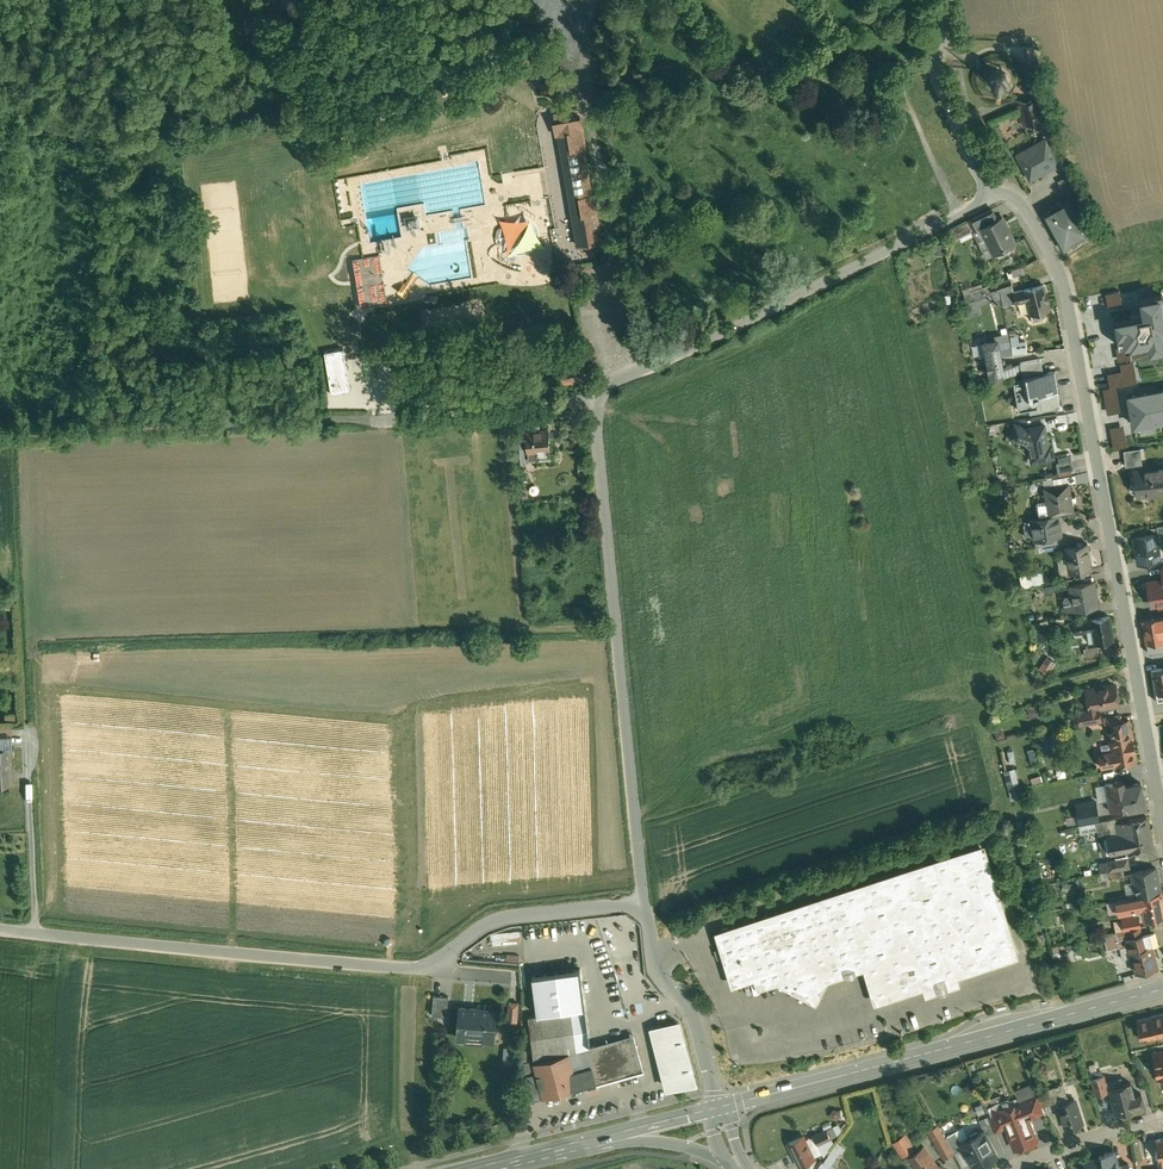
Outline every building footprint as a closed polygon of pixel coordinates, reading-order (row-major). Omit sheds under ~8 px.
[(271,4),(268,5),(269,11),(272,10),(273,12),(281,11),(279,0),(271,0),(271,4)] [(273,12),(245,16),(247,30),(283,24),(281,11),(273,12)] [(1020,86),(1022,77),(1020,68),(1015,61),(1007,56),(998,54),(989,56),(982,62),(977,69),(975,78),(977,87),(982,95),(990,100),(999,101),(1008,99),(1015,94),(1020,86)] [(552,80),(540,83),(543,93),(555,90),(552,80)] [(1037,98),(1020,103),(1025,123),(1042,119),(1037,98)] [(582,116),(553,120),(556,135),(558,135),(576,245),(603,241),(595,192),(592,192),(585,148),(587,147),(582,116)] [(1047,131),(1014,150),(1029,177),(1062,159),(1047,131)] [(1071,199),(1064,202),(1063,201),(1062,202),(1060,199),(1051,203),(1053,207),(1045,212),(1063,246),(1089,232),(1071,199)] [(991,207),(972,217),(978,227),(981,226),(997,218),(991,207)] [(997,218),(981,226),(992,248),(993,252),(1015,241),(1002,215),(997,218)] [(992,248),(981,226),(978,227),(974,229),(985,251),(992,248)] [(944,243),(935,242),(933,252),(942,254),(944,243)] [(378,252),(354,255),(358,281),(374,279),(376,291),(371,292),(372,298),(385,296),(378,252)] [(982,313),(980,301),(994,297),(989,279),(962,285),(969,316),(982,313)] [(1014,290),(1013,290),(1016,300),(1027,297),(1031,311),(1033,317),(1042,315),(1040,308),(1049,306),(1043,283),(1014,290)] [(1012,284),(1000,288),(1003,303),(1016,300),(1013,290),(1014,290),(1012,284)] [(1119,289),(1106,291),(1108,303),(1121,301),(1119,289)] [(1114,318),(1119,343),(1128,341),(1128,343),(1147,340),(1148,349),(1162,346),(1162,299),(1162,293),(1139,297),(1142,313),(1114,318)] [(1009,331),(999,333),(1003,353),(1012,351),(1009,331)] [(1023,331),(1010,333),(1012,341),(1025,339),(1023,331)] [(997,338),(984,340),(988,359),(987,359),(989,368),(991,375),(1014,371),(1012,362),(1002,364),(997,338)] [(342,351),(326,354),(332,389),(348,386),(342,351)] [(1041,356),(1020,360),(1024,378),(1015,380),(1024,379),(1025,387),(1016,389),(1019,408),(1030,406),(1030,410),(1060,404),(1054,373),(1044,375),(1041,356)] [(1137,379),(1133,359),(1120,362),(1121,369),(1107,372),(1110,384),(1137,379)] [(1116,385),(1104,387),(1108,411),(1121,408),(1116,385)] [(1128,393),(1133,422),(1162,416),(1162,386),(1128,393)] [(1044,423),(1026,426),(1015,422),(1012,430),(1012,435),(1023,438),(1029,443),(1032,458),(1053,454),(1051,443),(1048,444),(1044,423)] [(1123,423),(1110,425),(1114,446),(1127,443),(1123,423)] [(548,428),(526,430),(526,437),(527,449),(528,449),(550,447),(548,428)] [(526,437),(513,438),(514,459),(528,458),(528,449),(527,449),(526,437)] [(1140,446),(1124,448),(1125,464),(1142,462),(1140,446)] [(1071,453),(1058,455),(1059,460),(1056,460),(1058,475),(1072,473),(1071,467),(1073,467),(1071,453)] [(1133,469),(1136,493),(1137,493),(1137,494),(1147,492),(1162,490),(1162,464),(1159,465),(1159,466),(1133,469)] [(1069,481),(1044,485),(1046,498),(1038,500),(1036,502),(1038,513),(1049,511),(1049,512),(1073,507),(1069,481)] [(1057,513),(1023,519),(1025,530),(1030,533),(1034,534),(1035,538),(1056,534),(1059,533),(1060,531),(1057,513)] [(1155,533),(1134,536),(1138,561),(1159,557),(1155,533)] [(1056,534),(1035,538),(1036,545),(1057,541),(1056,534)] [(1087,542),(1065,545),(1070,571),(1083,568),(1092,567),(1087,542)] [(1083,568),(1070,571),(1071,577),(1084,575),(1083,568)] [(1020,574),(1023,586),(1044,581),(1041,570),(1020,574)] [(1064,578),(1043,582),(1043,583),(1049,582),(1050,589),(1066,586),(1064,578)] [(1148,581),(1151,603),(1162,601),(1162,579),(1148,581)] [(1094,580),(1069,585),(1073,609),(1098,604),(1094,580)] [(1110,615),(1074,621),(1076,633),(1086,631),(1086,629),(1092,628),(1095,642),(1114,639),(1110,615)] [(1142,619),(1148,652),(1162,649),(1162,616),(1142,619)] [(1098,645),(1084,648),(1085,656),(1099,653),(1098,645)] [(1057,663),(1047,656),(1039,667),(1049,674),(1057,663)] [(1151,669),(1155,691),(1162,690),(1162,667),(1151,669)] [(1107,685),(1099,686),(1099,687),(1086,690),(1090,708),(1099,707),(1118,703),(1114,684),(1107,686),(1107,685)] [(1038,703),(1028,707),(1031,717),(1042,713),(1038,703)] [(1090,708),(1078,711),(1080,722),(1101,718),(1099,707),(1090,708)] [(1120,714),(1104,717),(1106,724),(1108,724),(1107,723),(1121,721),(1121,720),(1120,714)] [(1129,719),(1121,720),(1121,721),(1107,723),(1108,724),(1112,750),(1099,753),(1102,766),(1137,759),(1135,749),(1133,737),(1132,730),(1129,719)] [(1003,728),(996,730),(997,737),(1005,736),(1003,728)] [(1040,749),(1064,743),(1061,731),(1037,737),(1040,749)] [(0,735),(0,746),(9,745),(9,747),(11,747),(11,734),(0,735)] [(0,746),(0,783),(8,782),(7,769),(10,769),(9,747),(9,745),(0,746)] [(1018,780),(1015,767),(1005,769),(1008,783),(1018,780)] [(1140,782),(1124,785),(1123,780),(1113,781),(1113,782),(1105,783),(1110,810),(1116,809),(1123,808),(1127,807),(1127,808),(1145,804),(1140,782)] [(1096,800),(1075,804),(1079,823),(1096,820),(1094,812),(1098,812),(1096,800)] [(1116,809),(1110,810),(1098,812),(1094,812),(1096,820),(1114,817),(1125,815),(1123,808),(1116,809)] [(1127,819),(1115,821),(1117,833),(1106,835),(1110,852),(1152,844),(1147,815),(1127,819)] [(1106,819),(1096,820),(1097,828),(1108,826),(1106,819)] [(984,845),(714,930),(731,984),(754,977),(758,987),(776,980),(817,1001),(828,979),(837,976),(864,967),(874,1002),(923,987),(925,994),(961,983),(958,976),(1019,956),(984,845)] [(1116,858),(1107,860),(1109,869),(1123,867),(1129,865),(1128,858),(1116,860),(1116,858)] [(1123,867),(1109,869),(1110,877),(1124,874),(1123,867)] [(1156,867),(1132,872),(1136,895),(1161,890),(1156,867)] [(1116,899),(1119,911),(1142,906),(1144,918),(1162,914),(1162,902),(1161,890),(1136,895),(1116,899)] [(1138,914),(1122,917),(1124,929),(1128,928),(1140,926),(1138,914)] [(1140,926),(1128,928),(1132,944),(1134,951),(1133,951),(1133,952),(1131,953),(1136,972),(1158,966),(1151,944),(1145,946),(1140,926)] [(1124,929),(1117,931),(1121,947),(1132,944),(1128,928),(1124,929)] [(520,931),(492,931),(492,942),(520,941),(520,931)] [(1116,933),(1104,937),(1107,949),(1119,946),(1116,933)] [(1054,954),(1068,952),(1067,944),(1053,946),(1054,954)] [(598,1083),(644,1070),(634,1033),(590,1046),(581,969),(532,975),(537,1014),(528,1015),(533,1061),(519,1065),(528,1100),(587,1083),(588,1087),(593,1086),(598,1085),(598,1083)] [(449,994),(434,993),(432,1013),(447,1014),(449,994)] [(518,1000),(509,1000),(508,1020),(516,1021),(518,1000)] [(496,1011),(477,1009),(477,1006),(460,1005),(457,1035),(465,1035),(464,1041),(483,1043),(483,1037),(494,1038),(496,1011)] [(1151,1015),(1151,1016),(1137,1019),(1139,1031),(1145,1030),(1147,1037),(1162,1034),(1162,1012),(1151,1015)] [(665,1089),(698,1080),(680,1018),(664,1022),(648,1026),(665,1089)] [(1153,1060),(1156,1073),(1159,1072),(1161,1082),(1162,1082),(1162,1058),(1153,1060)] [(1103,1074),(1091,1077),(1095,1094),(1108,1090),(1107,1088),(1103,1074)] [(1014,1088),(1019,1100),(1027,1096),(1037,1092),(1037,1091),(1033,1081),(1014,1088)] [(1130,1081),(1109,1087),(1116,1111),(1132,1107),(1132,1106),(1144,1103),(1141,1092),(1134,1094),(1130,1081)] [(1059,1084),(1059,1082),(1055,1083),(1055,1085),(1053,1086),(1057,1098),(1067,1095),(1063,1083),(1059,1084)] [(1053,1086),(1037,1091),(1037,1092),(1042,1105),(1058,1100),(1057,1098),(1053,1086)] [(988,1091),(981,1093),(983,1100),(991,1098),(988,1091)] [(1037,1092),(1027,1096),(1033,1113),(1044,1109),(1042,1105),(1037,1092)] [(1033,1113),(1027,1096),(1019,1100),(1021,1106),(1009,1110),(1007,1104),(999,1108),(1006,1124),(1014,1147),(1036,1138),(1031,1125),(1033,1124),(1030,1115),(1034,1114),(1033,1113)] [(1075,1098),(1059,1103),(1066,1127),(1083,1121),(1075,1098)] [(982,1102),(975,1104),(978,1112),(985,1110),(982,1102)] [(1006,1124),(999,1108),(988,1112),(989,1114),(995,1128),(1006,1124)] [(989,1114),(979,1118),(985,1132),(985,1133),(995,1129),(995,1128),(989,1114)] [(938,1123),(928,1128),(944,1156),(953,1151),(945,1136),(938,1123)] [(826,1128),(813,1134),(818,1143),(831,1137),(826,1128)] [(960,1141),(963,1146),(974,1167),(997,1154),(985,1133),(985,1132),(983,1129),(960,1141)] [(955,1130),(945,1136),(953,1151),(963,1146),(960,1141),(955,1130)] [(905,1134),(894,1141),(904,1155),(915,1147),(905,1134)] [(803,1135),(788,1142),(799,1164),(814,1157),(803,1135)] [(923,1146),(911,1154),(921,1168),(940,1168),(923,1146)] [(831,1149),(823,1161),(829,1165),(838,1153),(831,1149)] [(1084,1158),(1086,1168),(1117,1168),(1116,1163),(1114,1149),(1104,1150),(1104,1152),(1101,1152),(1099,1153),(1098,1154),(1098,1156),(1084,1158)]
